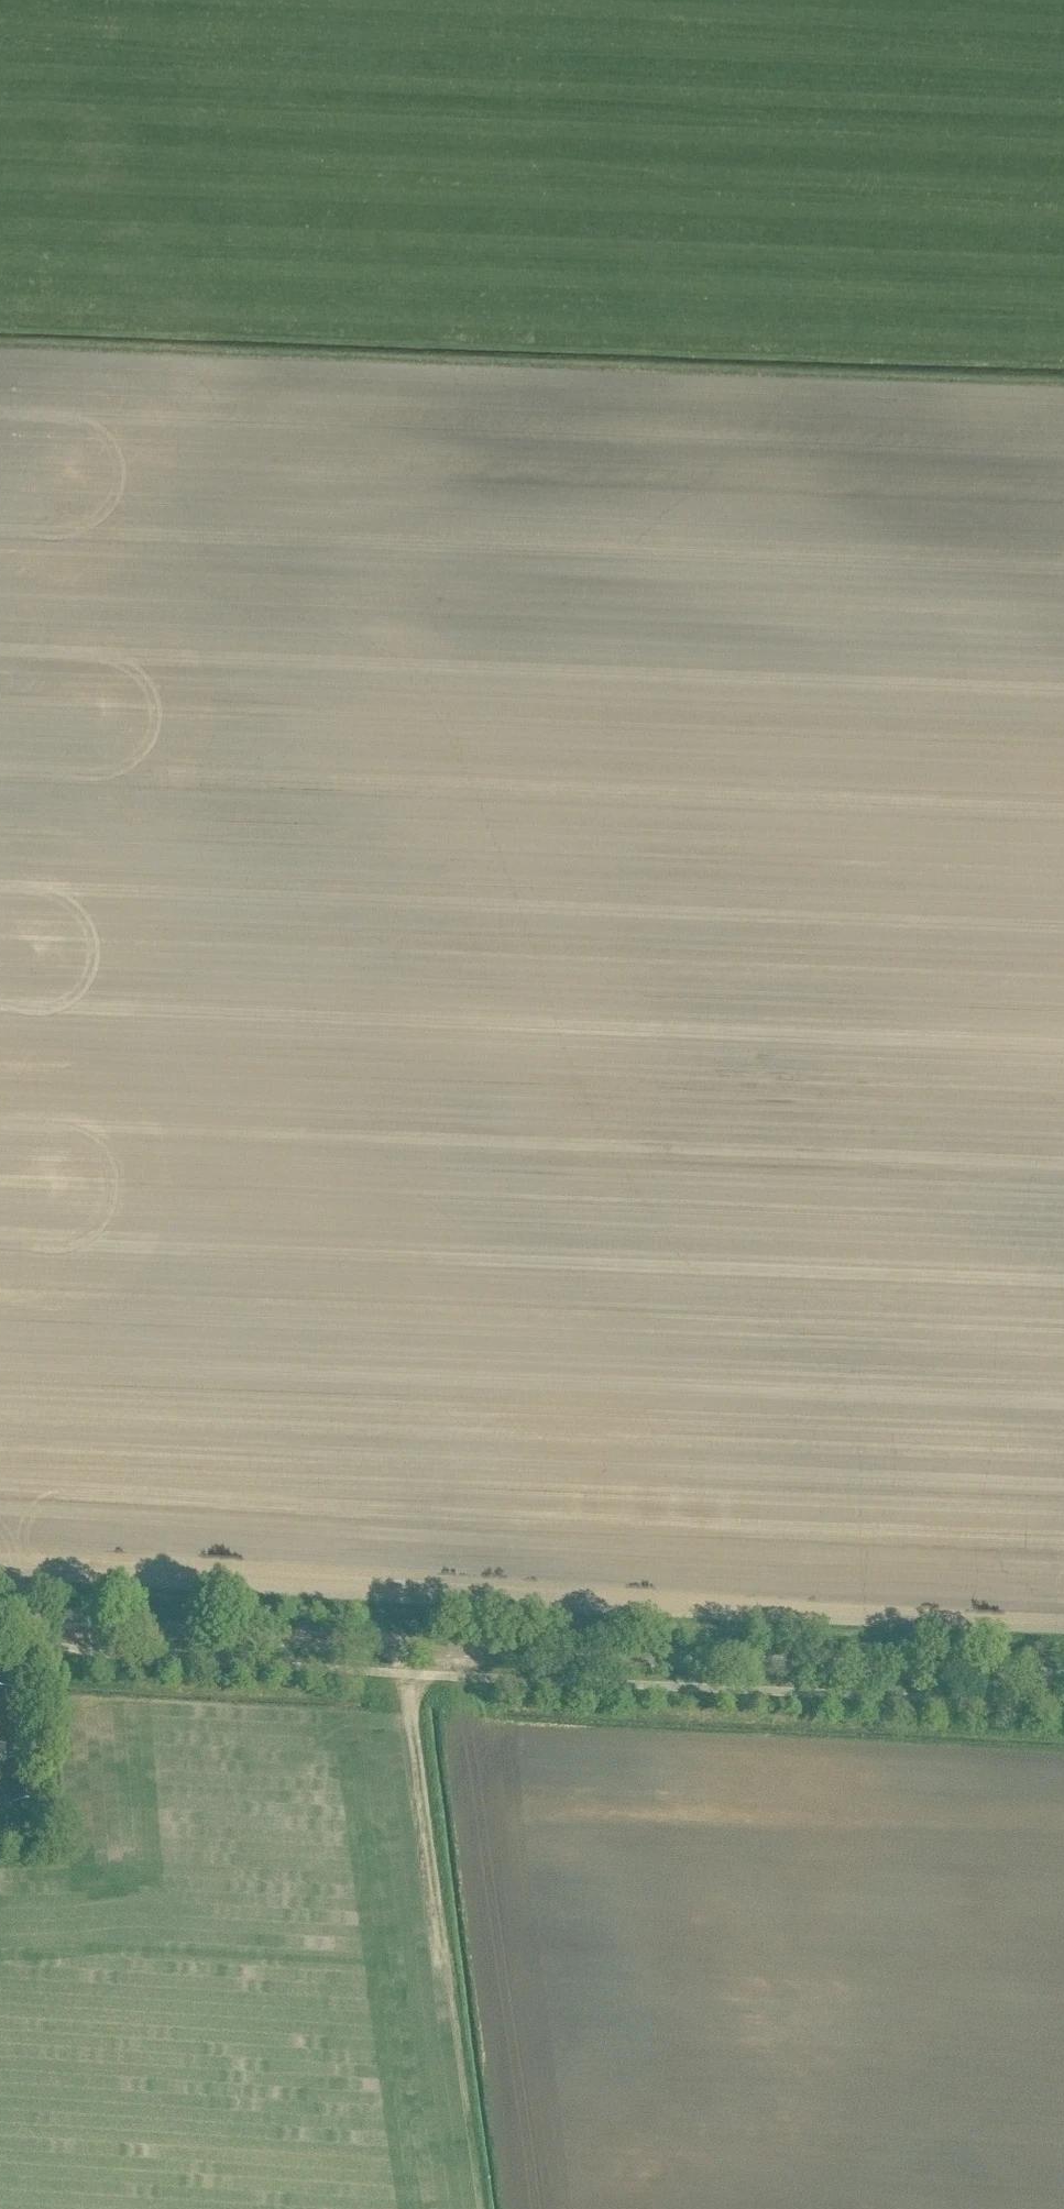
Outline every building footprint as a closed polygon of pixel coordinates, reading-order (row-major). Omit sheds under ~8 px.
[(14,1752),(10,1692),(0,1693),(0,1753),(14,1752)] [(9,1764),(13,1809),(41,1806),(37,1762),(9,1764)]
